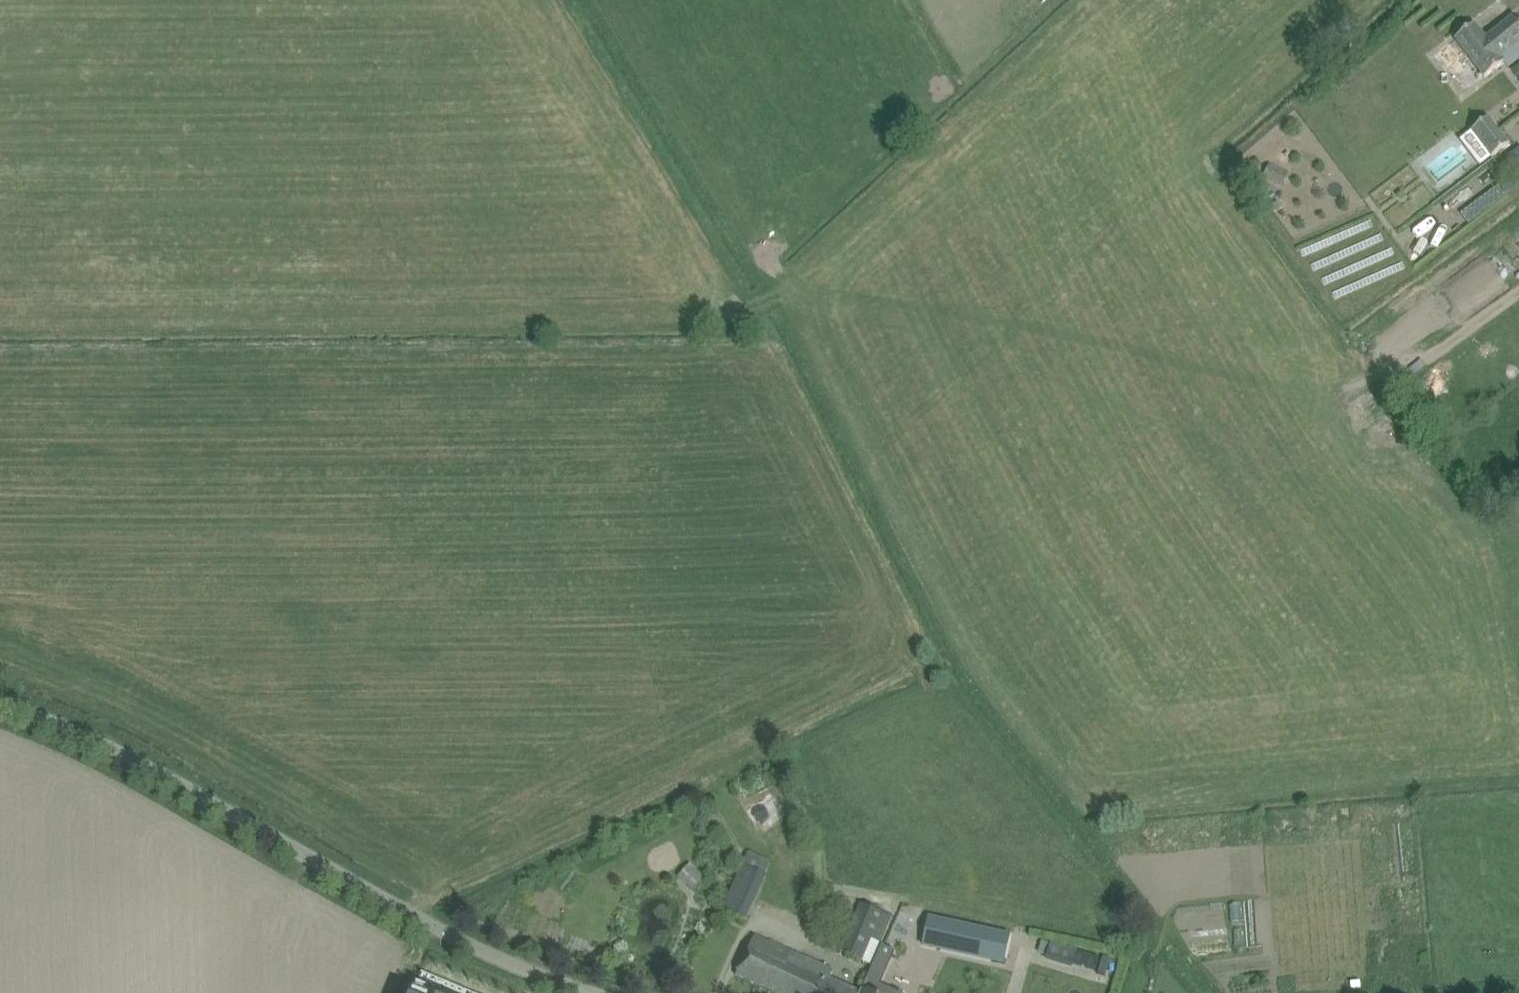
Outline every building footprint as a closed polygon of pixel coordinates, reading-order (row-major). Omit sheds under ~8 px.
[(1514,16),(1485,38),(1475,24),(1454,39),(1482,76),(1502,61),(1501,59),(1517,46),(1518,48),(1518,23),(1514,16)] [(1508,145),(1488,118),(1471,131),(1491,158),(1508,145)] [(1268,166),(1264,175),(1281,183),(1286,174),(1268,166)] [(1348,806),(1340,808),(1341,817),(1350,816),(1348,806)] [(723,909),(746,919),(766,875),(743,865),(723,909)] [(834,902),(832,913),(850,916),(852,905),(834,902)] [(861,903),(841,951),(863,961),(871,964),(880,944),(881,943),(892,916),(861,903)] [(929,918),(923,945),(992,960),(998,933),(929,918)] [(736,975),(774,992),(842,992),(845,985),(830,978),(834,970),(754,936),(736,975)] [(842,992),(892,992),(878,987),(895,951),(880,944),(871,964),(859,991),(845,985),(842,992)] [(1096,969),(1100,957),(1077,950),(1073,962),(1096,969)] [(414,992),(471,992),(422,973),(414,992)]
